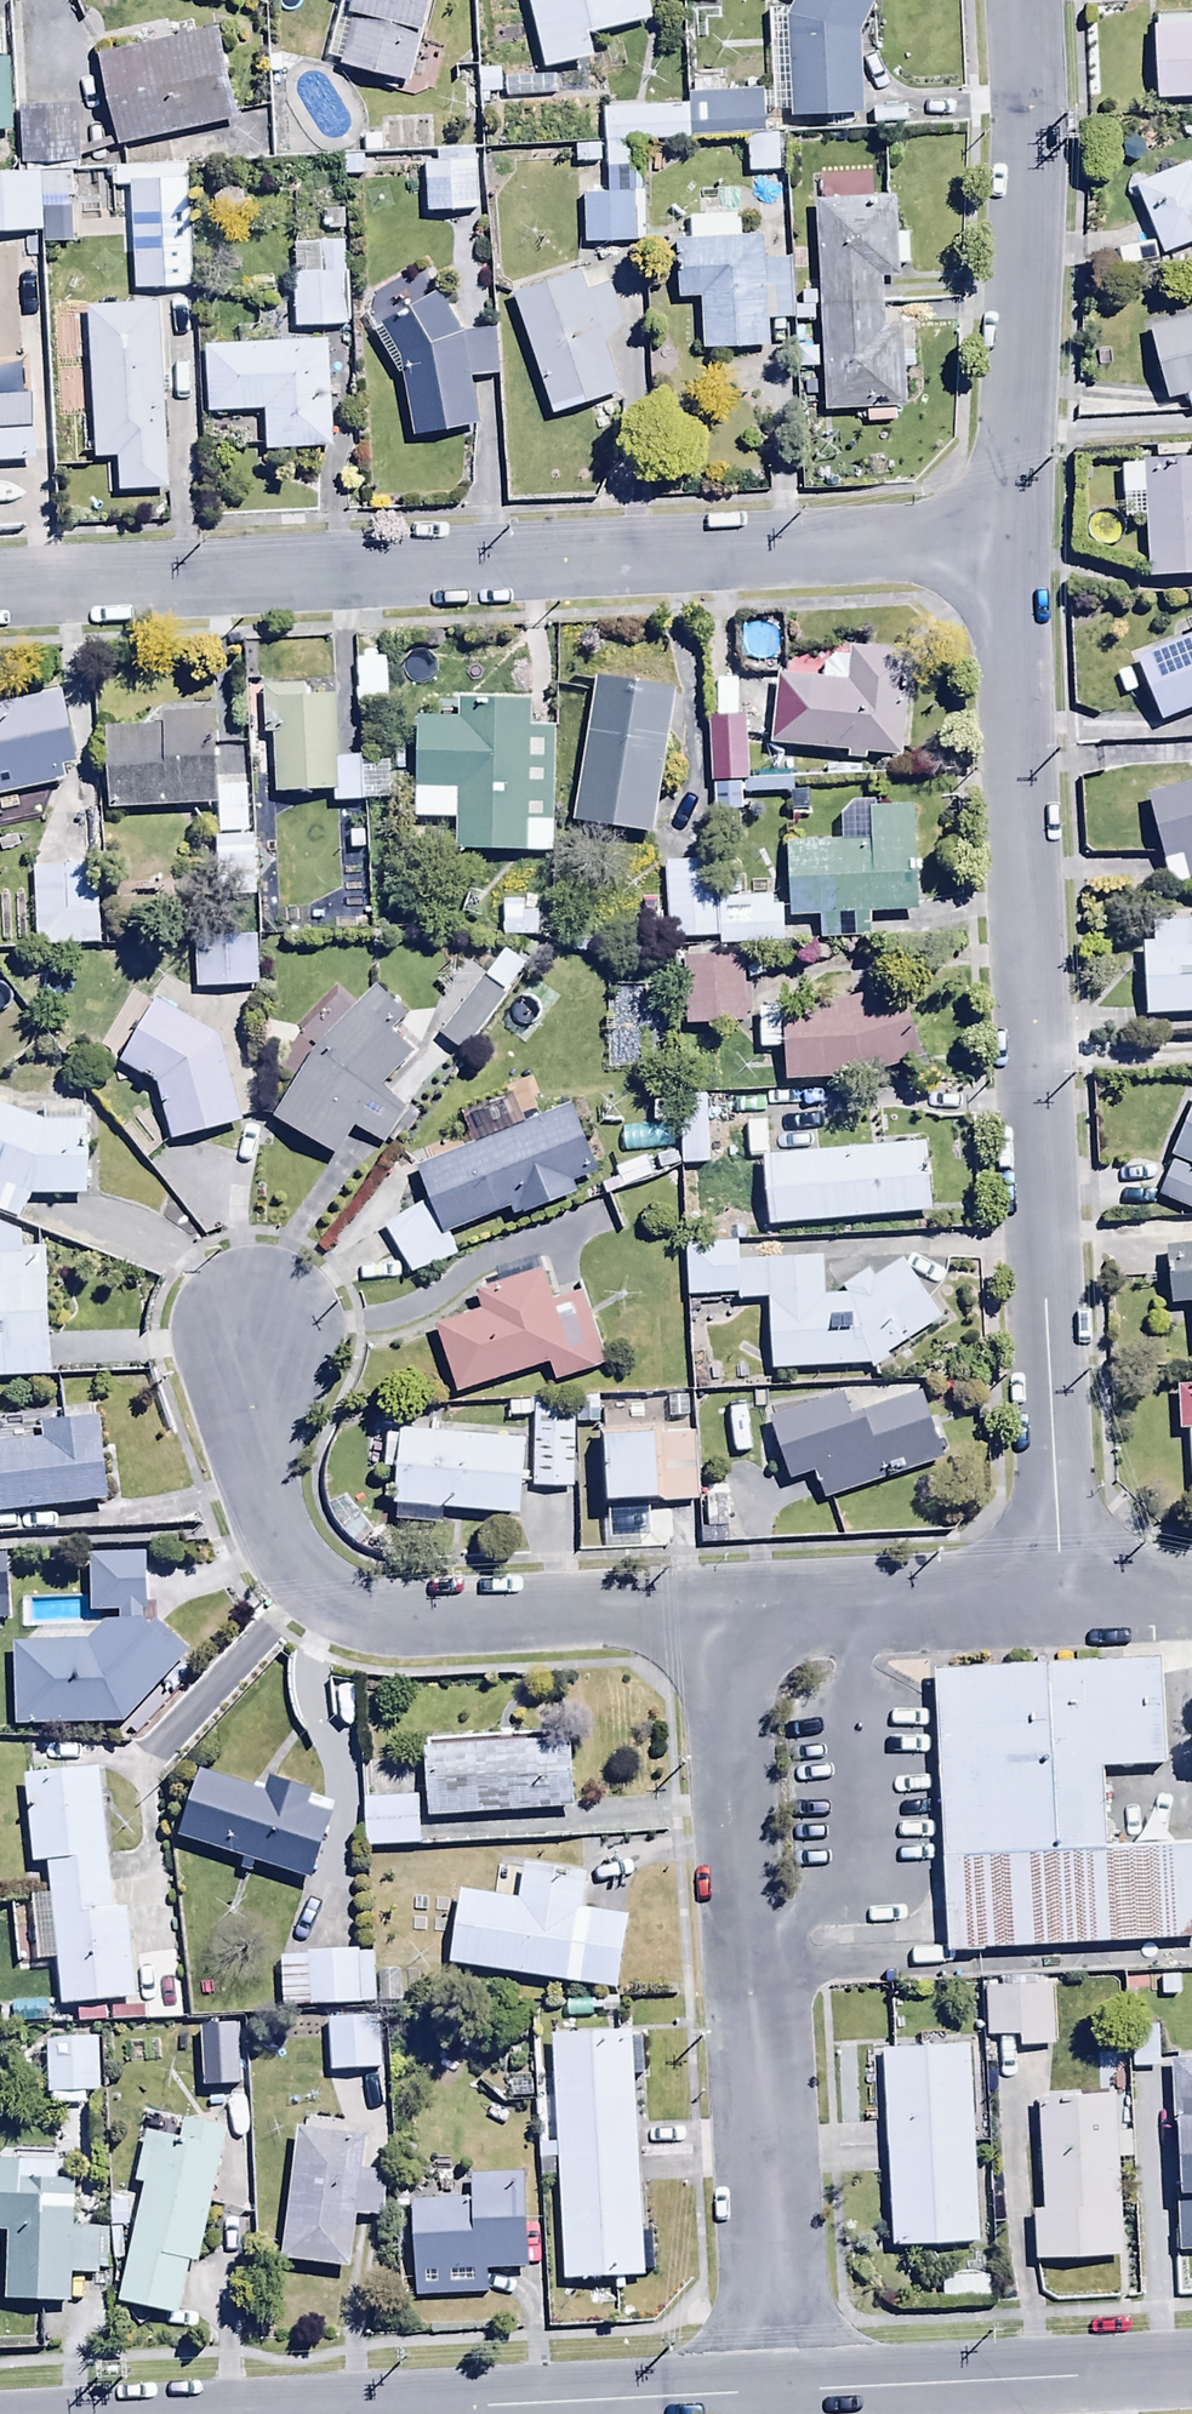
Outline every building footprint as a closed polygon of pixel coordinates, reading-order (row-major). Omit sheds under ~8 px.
[(345,71),(414,85),(432,0),(360,0),(345,71)] [(508,54),(530,52),(524,0),(502,0),(508,54)] [(552,75),(601,62),(595,39),(656,22),(650,0),(532,0),(552,75)] [(869,0),(793,0),(798,2),(793,12),(772,13),(773,48),(790,47),(794,123),(866,120),(862,35),(875,2),(869,0)] [(1161,102),(1191,101),(1191,17),(1159,19),(1161,102)] [(15,138),(10,27),(0,27),(0,138),(15,138)] [(220,32),(102,57),(121,149),(239,124),(220,32)] [(748,139),(766,138),(765,94),(692,96),(692,109),(693,140),(748,139)] [(78,109),(23,111),(26,167),(81,165),(78,109)] [(693,140),(692,109),(606,111),(608,171),(641,170),(640,142),(693,140)] [(766,138),(748,139),(750,176),(790,175),(789,137),(766,138)] [(428,165),(429,215),(479,214),(479,152),(440,152),(441,165),(428,165)] [(1172,259),(1191,251),(1191,170),(1143,190),(1172,259)] [(0,178),(0,239),(45,236),(42,176),(0,178)] [(134,206),(137,293),(192,293),(190,181),(125,183),(126,206),(134,206)] [(594,194),(595,248),(641,247),(640,193),(594,194)] [(904,276),(904,269),(913,268),(911,235),(901,236),(899,200),(816,205),(828,416),(910,410),(904,336),(887,337),(883,278),(904,276)] [(785,263),(785,239),(743,240),(742,219),(692,220),(693,245),(680,245),(681,302),(705,301),(706,354),(771,353),(770,324),(795,323),(794,263),(785,263)] [(297,331),(349,331),(348,245),(296,247),(297,331)] [(616,272),(521,302),(560,423),(627,401),(610,348),(638,339),(616,272)] [(443,294),(376,334),(406,379),(417,443),(483,432),(473,381),(500,379),(499,334),(465,335),(443,294)] [(163,307),(93,310),(94,322),(71,323),(73,367),(94,366),(98,463),(122,462),(124,495),(170,493),(163,307)] [(1152,332),(1172,405),(1191,400),(1191,322),(1152,332)] [(332,345),(209,350),(212,418),(267,415),(269,455),(337,452),(332,345)] [(40,465),(37,378),(0,379),(0,467),(40,465)] [(1162,462),(1165,588),(1191,588),(1191,461),(1162,462)] [(1172,734),(1191,726),(1191,647),(1143,667),(1172,734)] [(903,762),(912,657),(854,654),(852,667),(818,665),(815,687),(781,684),(774,749),(850,756),(850,766),(867,768),(868,759),(903,762)] [(389,663),(358,663),(359,711),(389,711),(389,663)] [(725,722),(711,722),(715,815),(743,814),(742,786),(750,785),(747,722),(740,682),(719,686),(725,722)] [(687,697),(609,684),(584,836),(662,849),(687,697)] [(267,689),(266,740),(276,740),(276,799),(337,799),(337,807),(391,807),(391,765),(340,765),(340,702),(309,702),(309,689),(267,689)] [(0,711),(0,787),(3,787),(6,798),(59,786),(56,773),(78,769),(63,698),(0,711)] [(534,705),(463,704),(462,723),(419,721),(417,822),(458,823),(457,856),(556,858),(558,732),(533,731),(534,705)] [(108,734),(111,814),(220,810),(221,839),(248,838),(246,791),(219,792),(216,717),(166,719),(166,732),(108,734)] [(1152,800),(1177,891),(1191,887),(1191,789),(1152,800)] [(794,852),(799,924),(829,923),(831,950),(881,947),(880,920),(932,917),(926,816),(868,819),(870,848),(794,852)] [(786,948),(785,900),(719,901),(717,864),(668,866),(671,944),(721,942),(721,951),(786,948)] [(100,867),(35,869),(38,952),(103,949),(100,867)] [(506,941),(541,941),(541,905),(505,906),(506,941)] [(1143,916),(1149,1020),(1191,1019),(1191,914),(1143,916)] [(199,941),(200,992),(260,991),(259,940),(199,941)] [(506,954),(489,981),(512,996),(530,969),(506,954)] [(760,960),(699,960),(698,1040),(759,1040),(760,960)] [(484,984),(442,1039),(466,1058),(509,1004),(484,984)] [(321,1050),(274,1123),(338,1162),(356,1132),(384,1149),(406,1114),(383,1094),(422,1059),(398,1033),(409,1021),(379,989),(321,1050)] [(921,1001),(767,1014),(770,1058),(793,1056),(795,1089),(928,1078),(921,1001)] [(220,1042),(159,1006),(123,1067),(159,1090),(176,1146),(243,1128),(220,1042)] [(709,1099),(683,1100),(684,1170),(710,1169),(709,1099)] [(0,1108),(0,1216),(22,1225),(32,1199),(89,1201),(91,1127),(87,1127),(86,1107),(17,1115),(0,1108)] [(419,1171),(432,1205),(386,1231),(413,1279),(461,1261),(451,1235),(515,1212),(519,1223),(579,1201),(573,1185),(597,1176),(574,1113),(523,1132),(518,1119),(483,1132),(488,1146),(419,1171)] [(1191,1217),(1191,1122),(1158,1203),(1191,1217)] [(770,1161),(776,1233),(946,1219),(941,1147),(770,1161)] [(644,1161),(617,1172),(626,1194),(653,1183),(644,1161)] [(54,1380),(48,1254),(24,1255),(24,1237),(0,1228),(0,1382),(54,1380)] [(774,1368),(874,1364),(893,1356),(889,1350),(944,1316),(927,1290),(907,1258),(878,1278),(870,1268),(848,1282),(853,1290),(849,1292),(829,1293),(827,1254),(745,1257),(744,1240),(692,1242),(693,1291),(740,1289),(740,1297),(772,1295),(774,1368)] [(1173,1249),(1175,1312),(1191,1311),(1191,1248),(1173,1249)] [(486,1318),(439,1331),(459,1398),(552,1370),(556,1385),(605,1370),(584,1299),(554,1308),(545,1278),(480,1297),(486,1318)] [(776,1430),(802,1490),(826,1480),(843,1520),(962,1468),(930,1394),(863,1422),(852,1397),(776,1430)] [(577,1406),(535,1406),(535,1494),(577,1494),(577,1406)] [(103,1420),(42,1426),(44,1447),(0,1452),(0,1519),(111,1508),(103,1420)] [(527,1520),(530,1442),(390,1436),(388,1474),(401,1475),(399,1512),(527,1520)] [(699,1439),(611,1443),(613,1506),(666,1504),(666,1508),(702,1506),(699,1439)] [(708,1500),(709,1530),(702,1530),(703,1548),(729,1548),(728,1499),(708,1500)] [(0,1560),(0,1624),(13,1624),(12,1560),(0,1560)] [(145,1617),(150,1617),(150,1561),(95,1562),(96,1620),(122,1620),(122,1631),(109,1632),(90,1649),(18,1648),(19,1733),(126,1730),(189,1657),(157,1629),(151,1634),(146,1634),(145,1617)] [(1174,1771),(1167,1664),(940,1677),(958,1968),(1185,1954),(1179,1857),(1124,1861),(1119,1774),(1174,1771)] [(427,1746),(433,1825),(582,1814),(577,1735),(427,1746)] [(52,1870),(54,1902),(13,1905),(17,1978),(45,1977),(45,1968),(61,1967),(64,2011),(135,2007),(129,1914),(111,1915),(103,1779),(29,1783),(34,1871),(52,1870)] [(199,1779),(179,1844),(244,1864),(241,1876),(255,1880),(258,1871),(313,1887),(335,1815),(314,1808),(316,1802),(271,1788),(267,1800),(199,1779)] [(421,1804),(367,1805),(368,1853),(422,1852),(421,1804)] [(466,1900),(457,1974),(626,1996),(636,1922),(600,1917),(605,1879),(533,1870),(528,1908),(466,1900)] [(310,1964),(282,1964),(284,2012),(375,2013),(376,1958),(310,1958),(310,1964)] [(1054,1983),(981,1986),(983,2037),(1019,2036),(1020,2044),(1056,2043),(1054,1983)] [(330,2024),(331,2078),(376,2077),(375,2024),(330,2024)] [(241,2026),(204,2027),(205,2083),(241,2083),(241,2026)] [(1136,2029),(1136,2073),(1161,2073),(1161,2029),(1136,2029)] [(646,2038),(558,2044),(575,2298),(663,2292),(646,2038)] [(33,2046),(35,2111),(101,2109),(99,2044),(33,2046)] [(979,2044),(883,2049),(893,2249),(989,2244),(979,2044)] [(1170,2059),(1178,2248),(1191,2247),(1191,2058),(1170,2059)] [(1115,2093),(1039,2096),(1046,2260),(1122,2257),(1115,2093)] [(232,2136),(189,2126),(185,2146),(150,2138),(139,2189),(146,2190),(119,2308),(190,2324),(232,2136)] [(369,2144),(300,2136),(284,2269),(351,2277),(358,2218),(382,2221),(387,2177),(365,2174),(369,2144)] [(9,2239),(8,2308),(74,2309),(74,2280),(99,2280),(100,2233),(76,2233),(77,2187),(59,2186),(60,2169),(0,2168),(0,2239),(9,2239)] [(419,2213),(425,2308),(492,2304),(491,2286),(543,2283),(537,2186),(481,2189),(482,2209),(419,2213)]
